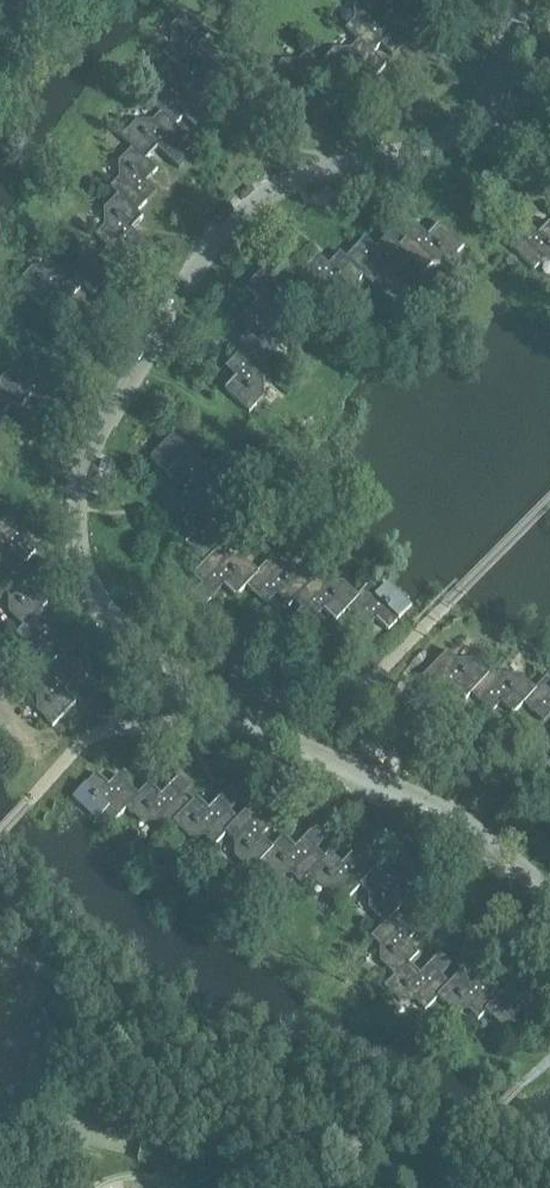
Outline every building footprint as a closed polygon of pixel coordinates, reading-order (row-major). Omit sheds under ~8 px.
[(346,30),(359,42),(373,54),(381,46),(392,57),(403,45),(392,34),(377,20),(384,12),(388,16),(393,12),(387,6),(387,7),(380,0),(358,0),(354,4),(355,21),(346,30)] [(171,45),(163,54),(170,61),(171,61),(189,78),(190,78),(198,70),(209,81),(220,69),(209,58),(194,44),(201,36),(205,40),(210,35),(186,12),(171,28),(171,45)] [(321,65),(320,66),(334,78),(333,79),(344,89),(348,84),(344,80),(351,73),(366,87),(386,66),(373,54),(359,42),(351,50),(335,51),(321,65)] [(283,62),(268,78),(292,101),(296,96),(292,92),(299,85),(314,99),(333,79),(334,78),(320,66),(321,65),(308,53),(299,62),(283,62)] [(157,93),(148,102),(161,114),(161,113),(175,126),(183,118),(194,129),(206,117),(194,106),(179,91),(186,84),(191,88),(195,83),(190,78),(189,78),(171,61),(170,61),(157,76),(157,93)] [(137,122),(122,138),(133,148),(146,160),(147,160),(150,156),(146,152),(153,144),(168,159),(180,170),(191,158),(179,147),(188,138),(175,126),(161,113),(161,114),(153,122),(137,122)] [(119,180),(110,189),(118,196),(119,195),(137,213),(138,213),(157,193),(142,178),(149,171),(153,175),(158,170),(147,160),(146,160),(133,148),(119,163),(119,180)] [(445,172),(438,166),(433,171),(440,177),(445,172)] [(105,227),(96,236),(109,249),(109,248),(123,261),(123,260),(131,252),(142,263),(153,251),(142,240),(127,226),(134,219),(139,223),(143,218),(138,213),(137,213),(119,195),(118,196),(104,211),(105,227)] [(406,216),(395,228),(407,239),(399,247),(399,248),(411,260),(425,273),(433,264),(450,263),(465,247),(440,225),(436,229),(440,234),(433,241),(418,227),(406,216)] [(543,240),(528,225),(508,246),(534,271),(543,262),(549,262),(549,233),(543,240)] [(347,259),(346,260),(364,276),(364,277),(372,285),(381,276),(397,275),(411,260),(399,248),(399,247),(388,236),(383,241),(388,246),(381,253),(365,239),(347,259)] [(71,272),(70,272),(84,285),(83,285),(94,296),(98,291),(94,287),(101,279),(116,294),(136,273),(123,260),(123,261),(109,248),(109,249),(101,257),(85,257),(71,272)] [(300,276),(299,277),(312,288),(311,289),(325,302),(334,292),(350,292),(364,277),(364,276),(346,260),(347,259),(341,253),(336,258),(341,262),(334,270),(318,256),(300,276)] [(33,269),(18,285),(42,307),(46,303),(42,298),(49,291),(64,305),(83,285),(84,285),(70,272),(71,272),(58,259),(49,268),(33,269)] [(266,267),(246,289),(259,301),(259,300),(273,313),(273,312),(281,304),(297,304),(311,289),(312,288),(299,277),(300,276),(288,265),(283,270),(288,274),(281,282),(266,267)] [(244,338),(239,343),(245,348),(264,365),(265,365),(278,350),(278,334),(286,324),(273,312),(273,313),(259,300),(259,301),(240,321),(255,335),(248,342),(244,338)] [(230,386),(225,391),(250,414),(264,398),(264,381),(272,372),(265,365),(264,365),(245,348),(226,368),(241,383),(234,390),(230,386)] [(14,403),(14,404),(19,409),(24,404),(20,400),(27,393),(42,407),(53,418),(65,406),(53,395),(62,386),(36,361),(27,370),(11,371),(0,381),(0,389),(14,403)] [(14,404),(14,403),(0,389),(0,418),(14,404)] [(173,435),(150,459),(167,476),(172,480),(176,476),(183,483),(169,498),(189,517),(207,499),(208,499),(215,492),(206,483),(206,466),(190,452),(173,435)] [(189,517),(183,522),(188,527),(193,523),(200,530),(186,545),(205,564),(206,564),(219,551),(219,552),(231,539),(222,530),(222,513),(208,499),(207,499),(189,517)] [(1,523),(1,524),(0,525),(0,564),(12,576),(13,576),(26,563),(36,553),(32,548),(27,552),(20,545),(34,530),(14,510),(1,523)] [(202,585),(191,597),(203,608),(214,597),(228,582),(236,589),(231,593),(236,598),(247,587),(246,587),(259,573),(258,573),(244,559),(227,559),(219,552),(219,551),(206,564),(205,564),(193,577),(202,585)] [(0,588),(0,589),(9,597),(9,614),(24,628),(42,610),(43,610),(48,605),(43,600),(39,605),(32,597),(46,582),(57,571),(45,560),(34,571),(26,563),(13,576),(12,576),(0,588)] [(259,573),(246,587),(247,587),(266,606),(281,591),(288,598),(284,603),(289,607),(294,602),(311,583),(296,568),(280,569),(271,560),(258,573),(259,573)] [(302,610),(292,621),(303,632),(314,621),(328,606),(336,613),(331,618),(336,622),(347,612),(346,611),(359,598),(358,597),(344,583),(327,584),(318,575),(311,583),(294,602),(302,610)] [(359,598),(346,611),(347,612),(366,631),(381,616),(388,623),(384,627),(389,632),(412,608),(406,602),(397,593),(395,594),(380,594),(371,584),(358,597),(359,598)] [(24,628),(17,635),(26,644),(26,661),(41,675),(54,662),(54,663),(65,652),(60,647),(56,652),(48,644),(63,629),(43,610),(42,610),(24,628)] [(432,688),(421,699),(433,710),(443,699),(458,684),(465,691),(461,695),(466,700),(471,695),(471,694),(488,676),(488,675),(473,661),(457,661),(448,653),(423,679),(432,688)] [(41,675),(28,688),(37,696),(37,713),(53,728),(76,704),(71,699),(67,704),(60,697),(74,682),(85,670),(73,659),(62,670),(54,663),(54,662),(41,675)] [(495,667),(488,675),(488,676),(471,694),(471,695),(491,714),(505,699),(513,706),(509,710),(514,715),(524,704),(523,703),(536,690),(535,690),(521,676),(504,676),(495,667)] [(535,690),(536,690),(523,703),(524,704),(544,723),(549,716),(549,679),(548,677),(535,690)] [(139,796),(126,809),(127,810),(141,824),(158,823),(167,832),(174,825),(174,824),(191,805),(183,797),(194,786),(182,774),(171,786),(157,801),(149,794),(153,789),(149,785),(138,795),(139,796)] [(114,823),(127,810),(126,809),(139,796),(138,795),(119,776),(104,791),(97,784),(101,780),(96,775),(73,799),(88,814),(105,813),(114,823)] [(191,805),(174,824),(174,825),(189,838),(205,838),(214,847),(227,834),(226,834),(239,820),(238,820),(230,812),(241,801),(229,789),(218,801),(204,816),(197,808),(201,804),(196,799),(191,805)] [(251,807),(238,820),(239,820),(226,834),(227,834),(235,842),(235,858),(251,873),(261,863),(260,862),(273,849),(272,848),(269,845),(264,849),(257,842),(272,827),(251,807)] [(273,849),(260,862),(261,863),(275,877),(292,876),(301,885),(308,877),(326,858),(325,858),(317,850),(328,839),(316,827),(305,839),(291,854),(283,846),(288,842),(283,838),(272,848),(273,849)] [(348,900),(361,887),(360,886),(373,873),(373,872),(353,853),(338,868),(331,861),(335,857),(330,852),(325,858),(326,858),(308,877),(323,891),(339,891),(348,900)] [(373,873),(360,886),(361,887),(369,894),(369,911),(384,925),(397,912),(398,913),(408,902),(403,897),(399,902),(392,894),(406,880),(417,868),(405,857),(394,868),(385,859),(373,872),(373,873)] [(417,932),(398,913),(397,912),(384,925),(371,938),(380,947),(380,963),(395,977),(395,978),(408,965),(409,965),(419,954),(414,950),(410,954),(403,947),(417,932)] [(395,977),(384,988),(400,1003),(416,1003),(426,1012),(438,999),(438,998),(450,985),(442,977),(453,966),(441,954),(430,966),(416,981),(408,973),(412,969),(409,965),(408,965),(395,978),(395,977)] [(461,974),(450,985),(438,998),(438,999),(453,1013),(469,1012),(478,1021),(486,1013),(486,1012),(503,994),(483,975),(469,990),(461,983),(465,978),(461,974)] [(486,1013),(501,1027),(517,1027),(527,1035),(549,1011),(549,1007),(531,989),(516,1004),(509,997),(513,993),(508,988),(503,994),(486,1012),(486,1013)]
